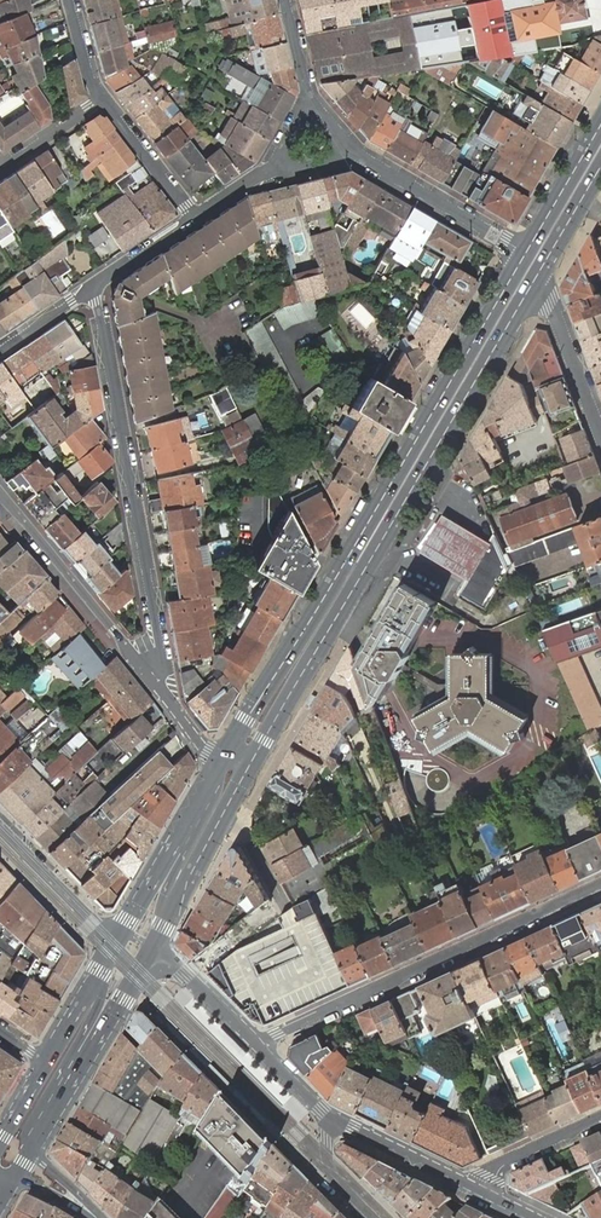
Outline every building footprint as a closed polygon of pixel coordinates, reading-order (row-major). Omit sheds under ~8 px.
[(25,12),(30,10),(28,0),(4,0),(0,2),(0,22),(25,12)] [(90,23),(120,15),(116,0),(84,0),(90,23)] [(199,0),(190,0),(192,7),(195,6),(197,12),(201,11),(199,0)] [(277,14),(274,0),(245,0),(249,14),(241,16),(231,19),(233,26),(277,14)] [(241,16),(249,14),(245,0),(243,0),(237,1),(241,16)] [(388,18),(385,1),(384,0),(299,0),(307,33),(358,24),(388,18)] [(388,18),(422,12),(420,0),(392,0),(385,1),(388,18)] [(388,18),(396,36),(400,51),(399,72),(414,69),(421,68),(459,62),(467,61),(521,52),(523,52),(535,50),(532,35),(509,39),(505,11),(534,6),(537,27),(585,18),(582,0),(490,0),(474,3),(457,6),(439,9),(422,12),(388,18)] [(422,12),(439,9),(438,0),(420,0),(422,12)] [(439,9),(457,6),(456,0),(438,0),(439,9)] [(531,28),(537,27),(534,6),(505,11),(509,39),(532,35),(531,28)] [(0,22),(0,43),(2,47),(34,34),(25,12),(0,22)] [(245,33),(250,52),(284,43),(277,14),(233,26),(228,27),(230,33),(231,37),(245,33)] [(90,23),(97,50),(127,42),(120,15),(90,23)] [(396,36),(388,18),(358,24),(368,77),(370,77),(380,75),(399,72),(400,51),(370,57),(367,42),(396,36)] [(204,25),(206,32),(221,27),(219,20),(204,25)] [(173,22),(143,30),(145,37),(148,50),(155,48),(161,52),(166,49),(165,45),(162,46),(160,39),(176,35),(173,22)] [(368,77),(358,24),(307,33),(320,85),(357,79),(368,77)] [(7,57),(1,60),(5,67),(39,52),(35,33),(34,34),(2,47),(7,57)] [(68,40),(67,33),(54,38),(56,45),(68,40)] [(600,70),(600,34),(589,37),(584,45),(582,44),(573,59),(599,74),(600,70)] [(97,50),(104,78),(125,64),(133,58),(130,56),(131,56),(131,52),(129,47),(131,46),(130,41),(127,42),(97,50)] [(254,70),(255,74),(259,76),(290,68),(284,43),(250,52),(251,57),(253,56),(256,69),(254,70)] [(130,56),(133,58),(140,63),(148,67),(163,76),(167,79),(175,84),(186,66),(161,52),(155,48),(148,50),(131,56),(130,56)] [(61,55),(63,64),(65,63),(73,57),(71,49),(61,55)] [(39,52),(5,67),(4,67),(7,72),(15,69),(19,77),(14,80),(17,85),(21,91),(35,83),(43,78),(39,52)] [(515,66),(521,52),(467,61),(497,79),(508,62),(515,66)] [(589,91),(599,74),(573,59),(564,53),(561,58),(565,61),(560,69),(557,68),(555,70),(589,91)] [(71,104),(75,102),(86,95),(82,89),(73,57),(65,63),(63,64),(61,65),(71,104)] [(250,105),(278,121),(292,96),(259,76),(255,74),(226,57),(219,69),(257,91),(252,99),(253,100),(250,105)] [(125,64),(104,78),(114,91),(138,74),(132,65),(134,63),(136,65),(140,63),(133,58),(125,64)] [(451,86),(459,62),(421,68),(423,70),(451,86)] [(573,118),(589,91),(555,70),(542,63),(540,66),(544,69),(542,71),(545,73),(540,80),(541,81),(538,86),(542,89),(538,97),(573,118)] [(259,76),(292,96),(296,90),(290,68),(259,76)] [(138,74),(114,91),(125,105),(154,83),(144,70),(138,74)] [(371,89),(380,75),(370,77),(362,89),(361,91),(345,115),(356,127),(378,94),(371,89)] [(167,79),(163,76),(154,83),(125,105),(135,118),(165,95),(158,86),(167,79)] [(368,77),(357,79),(358,81),(355,82),(355,86),(357,87),(358,85),(362,89),(370,77),(368,77)] [(358,81),(357,79),(320,85),(335,102),(350,83),(355,82),(358,81)] [(11,88),(8,82),(0,87),(0,95),(11,88)] [(355,86),(355,82),(350,83),(335,102),(345,115),(361,91),(357,87),(355,86)] [(35,83),(21,91),(28,103),(25,105),(29,111),(39,126),(51,118),(49,105),(35,83)] [(135,118),(153,143),(180,122),(184,118),(166,94),(165,95),(135,118)] [(378,94),(356,127),(367,140),(387,108),(381,105),(382,103),(380,101),(382,96),(378,94)] [(556,148),(571,122),(526,95),(522,102),(527,106),(520,118),(528,123),(525,130),(556,148)] [(244,101),(233,119),(267,140),(278,121),(250,105),(244,101)] [(199,107),(209,116),(214,108),(205,102),(199,107)] [(392,110),(388,107),(387,108),(367,140),(385,150),(404,120),(394,114),(392,117),(389,115),(392,110)] [(39,126),(28,110),(2,128),(0,125),(0,149),(1,151),(39,126)] [(582,122),(587,112),(583,110),(578,120),(582,122)] [(511,122),(493,111),(481,130),(500,142),(511,122)] [(90,141),(110,127),(104,118),(100,120),(97,117),(85,125),(87,129),(84,132),(90,141)] [(153,143),(165,157),(188,140),(191,137),(196,133),(184,118),(180,122),(153,143)] [(220,141),(254,161),(255,160),(267,140),(233,119),(230,124),(228,123),(220,136),(223,137),(220,141)] [(408,123),(404,120),(385,150),(409,164),(423,140),(427,134),(421,131),(420,133),(407,125),(408,123)] [(526,198),(556,148),(525,130),(511,122),(500,142),(482,172),(526,198)] [(83,158),(86,163),(119,138),(110,127),(90,141),(80,148),(86,156),(83,158)] [(423,140),(409,164),(441,183),(454,161),(461,151),(436,136),(431,144),(423,140)] [(79,168),(82,174),(101,160),(104,158),(112,170),(110,172),(113,177),(137,161),(119,138),(86,163),(79,168)] [(165,157),(187,186),(196,179),(191,173),(198,168),(193,163),(201,157),(188,140),(165,157)] [(210,168),(221,184),(254,161),(220,141),(215,145),(217,149),(220,152),(206,163),(206,164),(210,168)] [(217,149),(203,159),(206,163),(220,152),(217,149)] [(48,150),(32,161),(51,190),(67,180),(48,150)] [(203,159),(201,157),(193,163),(198,168),(191,173),(196,179),(210,168),(206,164),(203,159)] [(101,160),(110,172),(112,170),(104,158),(101,160)] [(4,179),(27,211),(37,204),(35,201),(39,198),(51,190),(32,161),(4,179)] [(454,161),(441,183),(466,198),(472,187),(478,177),(479,176),(454,161)] [(132,171),(114,183),(123,196),(151,232),(177,214),(153,183),(133,197),(126,187),(137,179),(132,171)] [(345,207),(362,179),(350,172),(320,179),(326,201),(334,199),(341,203),(338,209),(342,212),(345,207)] [(511,224),(526,198),(482,172),(479,176),(478,177),(488,183),(483,193),(472,187),(466,198),(511,224)] [(28,212),(27,211),(4,179),(0,181),(0,211),(10,225),(28,212)] [(319,272),(325,294),(348,286),(339,253),(333,227),(326,201),(320,179),(297,185),(304,213),(318,267),(319,272)] [(362,214),(378,188),(362,179),(345,207),(342,212),(353,219),(346,230),(335,223),(333,227),(339,253),(357,223),(360,217),(362,214)] [(304,213),(297,185),(287,187),(295,215),(304,213)] [(295,215),(287,187),(267,192),(275,220),(281,219),(295,215)] [(396,233),(411,207),(378,188),(362,214),(377,222),(388,229),(396,233)] [(275,220),(267,192),(246,198),(249,205),(253,220),(256,220),(269,216),(271,223),(273,232),(278,231),(275,220)] [(102,243),(112,258),(151,232),(123,196),(96,215),(111,237),(102,243)] [(249,205),(246,198),(237,204),(238,206),(239,208),(249,205)] [(62,204),(42,212),(51,239),(72,231),(62,204)] [(239,242),(258,237),(253,220),(249,205),(239,208),(238,206),(229,209),(231,217),(239,242)] [(406,254),(413,258),(420,246),(423,242),(435,221),(411,207),(396,233),(389,245),(394,249),(397,244),(408,251),(406,254)] [(231,217),(229,209),(220,215),(221,218),(222,220),(231,217)] [(14,230),(10,225),(0,211),(0,240),(14,230)] [(258,226),(271,223),(269,216),(256,220),(258,226)] [(222,253),(240,247),(239,242),(231,217),(222,220),(221,218),(212,220),(215,229),(222,253)] [(278,231),(280,237),(285,236),(281,219),(275,220),(278,231)] [(215,229),(212,220),(203,227),(204,229),(204,232),(215,229)] [(455,267),(471,241),(435,221),(423,242),(445,256),(443,260),(445,261),(455,267)] [(204,263),(224,257),(222,253),(215,229),(204,232),(204,229),(195,232),(197,239),(204,263)] [(197,239),(195,232),(186,238),(186,241),(187,243),(197,239)] [(581,254),(592,283),(593,282),(595,286),(598,285),(596,281),(600,279),(600,257),(595,239),(593,234),(581,254)] [(280,237),(298,303),(313,298),(325,294),(319,272),(297,278),(295,273),(285,236),(280,237)] [(16,273),(14,275),(35,310),(67,288),(62,280),(60,282),(57,278),(69,269),(62,258),(67,255),(67,247),(62,239),(52,246),(34,260),(16,273)] [(187,273),(206,267),(204,263),(197,239),(187,243),(186,241),(178,243),(181,251),(187,273)] [(178,243),(169,249),(170,252),(171,254),(181,251),(178,243)] [(170,252),(162,254),(168,274),(171,284),(189,278),(187,273),(181,251),(171,254),(170,252)] [(162,254),(133,273),(127,277),(113,286),(111,300),(116,325),(142,316),(138,296),(137,292),(143,287),(144,288),(168,274),(162,254)] [(562,286),(569,305),(598,294),(595,286),(593,282),(592,283),(581,254),(562,286)] [(463,305),(477,280),(455,267),(445,261),(431,284),(463,305)] [(297,278),(319,272),(318,267),(295,273),(297,278)] [(448,330),(463,305),(431,284),(424,279),(419,286),(423,289),(415,304),(419,307),(448,330)] [(0,302),(0,328),(3,332),(19,320),(35,310),(22,288),(0,302)] [(283,289),(275,291),(277,300),(286,297),(283,289)] [(576,323),(600,313),(600,293),(598,294),(569,305),(576,323)] [(298,303),(280,308),(274,312),(284,329),(291,326),(323,314),(313,298),(298,303)] [(366,328),(376,319),(357,300),(347,310),(366,328)] [(429,363),(448,330),(419,307),(408,327),(413,333),(429,363)] [(142,316),(116,325),(120,335),(124,333),(127,342),(155,332),(159,331),(152,313),(142,316)] [(583,341),(600,334),(600,313),(576,323),(583,341)] [(64,320),(43,333),(67,369),(70,367),(66,361),(65,362),(63,359),(69,355),(75,364),(89,355),(83,345),(81,346),(64,320)] [(243,332),(262,367),(284,410),(292,406),(307,416),(323,391),(318,388),(307,405),(302,403),(259,322),(243,332)] [(524,352),(530,370),(532,375),(534,380),(533,380),(536,388),(541,386),(547,384),(557,380),(564,377),(562,369),(555,351),(547,330),(537,329),(524,352)] [(346,354),(332,330),(309,344),(323,367),(346,354)] [(159,352),(162,351),(155,332),(127,342),(120,345),(123,355),(128,353),(131,362),(159,352)] [(43,333),(23,347),(47,383),(53,379),(49,374),(48,374),(46,370),(58,362),(59,365),(59,366),(63,372),(67,369),(43,333)] [(120,335),(118,335),(120,345),(127,342),(124,333),(120,335)] [(417,382),(429,363),(413,333),(395,343),(417,382)] [(600,365),(600,334),(583,341),(593,368),(600,365)] [(408,399),(417,382),(395,343),(394,340),(390,346),(394,349),(377,381),(408,399)] [(33,411),(40,406),(34,396),(48,386),(47,383),(23,347),(0,362),(0,392),(3,397),(17,388),(33,411)] [(162,371),(165,369),(159,352),(131,362),(124,365),(127,373),(132,372),(135,381),(162,371)] [(530,370),(524,352),(510,375),(484,419),(494,437),(503,433),(504,435),(538,422),(535,416),(545,412),(544,409),(540,398),(539,395),(529,399),(524,383),(533,380),(534,380),(532,375),(530,370)] [(128,353),(123,355),(121,355),(123,365),(124,365),(131,362),(128,353)] [(67,386),(69,394),(72,393),(97,388),(90,354),(89,355),(75,364),(74,365),(75,370),(69,372),(71,385),(67,386)] [(165,390),(169,388),(162,371),(135,381),(127,384),(131,393),(135,392),(138,400),(165,390)] [(132,372),(127,373),(125,374),(127,384),(135,381),(132,372)] [(48,386),(54,395),(59,391),(58,376),(53,379),(47,383),(48,386)] [(389,431),(408,399),(377,381),(368,376),(350,407),(389,431)] [(564,377),(557,380),(547,384),(541,386),(536,388),(539,395),(540,398),(544,396),(549,407),(552,416),(576,406),(564,377)] [(539,395),(536,388),(533,380),(524,383),(529,399),(539,395)] [(236,410),(224,387),(209,395),(221,418),(236,410)] [(75,408),(72,411),(81,424),(88,419),(101,409),(97,388),(72,393),(75,408)] [(172,407),(165,390),(138,400),(131,403),(134,412),(139,411),(142,419),(172,407)] [(33,411),(26,417),(46,445),(38,451),(40,454),(42,453),(46,457),(47,459),(54,454),(49,448),(62,438),(81,424),(72,411),(62,417),(57,412),(60,410),(56,405),(64,399),(62,395),(59,391),(54,395),(40,406),(33,411)] [(135,392),(131,393),(128,394),(130,403),(131,403),(138,400),(135,392)] [(544,396),(540,398),(544,409),(549,407),(544,396)] [(373,457),(389,431),(350,407),(346,405),(342,411),(346,414),(339,427),(335,425),(333,428),(327,425),(326,427),(335,433),(373,457)] [(226,427),(241,420),(236,410),(221,418),(226,427)] [(139,411),(134,412),(132,413),(134,422),(142,419),(139,411)] [(145,428),(151,449),(178,442),(175,429),(180,428),(177,418),(145,428)] [(88,419),(81,424),(62,438),(77,458),(97,443),(102,438),(88,419)] [(484,419),(473,438),(490,469),(494,467),(506,460),(503,455),(494,437),(484,419)] [(238,462),(258,453),(241,420),(226,427),(220,430),(238,462)] [(178,442),(183,440),(180,428),(175,429),(178,442)] [(594,456),(584,429),(562,438),(570,460),(564,463),(565,466),(571,464),(573,463),(594,456)] [(363,476),(373,457),(335,433),(325,450),(311,462),(315,470),(317,467),(326,453),(340,462),(363,476)] [(192,442),(191,438),(183,440),(178,442),(151,449),(157,471),(189,462),(184,444),(192,442)] [(473,438),(462,458),(474,477),(477,483),(488,478),(494,490),(499,487),(493,475),(490,469),(473,438)] [(109,460),(97,443),(71,463),(76,469),(80,466),(88,477),(109,460)] [(42,453),(40,454),(4,480),(12,490),(24,480),(34,492),(54,477),(45,465),(42,468),(39,463),(46,457),(42,453)] [(598,466),(594,456),(573,463),(576,474),(578,480),(600,472),(598,466)] [(354,491),(363,476),(340,462),(332,477),(354,491)] [(576,474),(573,463),(571,464),(565,466),(569,478),(571,483),(578,480),(576,474)] [(160,497),(148,499),(150,512),(157,510),(162,509),(189,505),(199,503),(200,503),(195,476),(194,471),(189,472),(157,479),(160,497)] [(60,472),(54,477),(34,492),(22,502),(42,528),(61,512),(66,508),(79,497),(60,472)] [(201,475),(195,476),(200,503),(206,502),(201,475)] [(339,516),(354,491),(332,477),(325,488),(339,516)] [(571,483),(569,478),(562,480),(561,477),(549,482),(548,479),(513,492),(513,494),(517,503),(519,502),(552,490),(571,483)] [(97,482),(80,496),(95,514),(111,500),(97,482)] [(296,503),(319,492),(315,485),(293,496),(296,503)] [(264,549),(253,568),(268,576),(295,592),(307,571),(313,560),(317,554),(308,536),(302,539),(278,491),(277,490),(267,491),(267,492),(267,494),(266,498),(266,501),(266,504),(266,507),(266,509),(266,510),(266,513),(266,515),(266,516),(267,518),(267,520),(267,522),(267,524),(268,526),(268,528),(269,530),(270,533),(270,535),(271,537),(264,549)] [(317,554),(335,523),(319,492),(296,503),(293,496),(290,498),(308,536),(317,554)] [(512,546),(507,548),(508,551),(534,542),(532,537),(578,520),(572,507),(567,493),(522,510),(519,502),(517,503),(505,507),(498,510),(512,546)] [(505,507),(517,503),(513,494),(502,498),(505,507)] [(191,516),(189,505),(162,509),(166,530),(191,525),(196,524),(194,515),(191,516)] [(491,513),(490,510),(486,512),(496,534),(461,594),(486,609),(513,563),(508,551),(507,548),(491,513)] [(61,512),(42,528),(60,549),(78,534),(61,512)] [(446,515),(423,552),(441,564),(466,580),(489,543),(464,527),(446,515)] [(578,525),(534,542),(508,551),(513,563),(515,566),(584,541),(590,557),(593,565),(600,562),(600,517),(578,525)] [(191,525),(166,530),(169,549),(194,545),(191,525)] [(82,530),(78,534),(60,549),(71,563),(93,545),(82,530)] [(21,550),(14,540),(7,546),(0,552),(0,567),(21,550)] [(71,563),(82,577),(106,559),(108,558),(96,543),(93,545),(71,563)] [(169,549),(172,569),(198,565),(194,545),(169,549)] [(0,567),(0,587),(15,604),(17,602),(45,575),(23,549),(21,550),(0,567)] [(82,577),(96,593),(97,591),(117,575),(106,559),(82,577)] [(172,569),(178,600),(206,594),(212,593),(210,584),(216,583),(217,580),(216,573),(213,571),(208,572),(206,563),(198,565),(172,569)] [(117,575),(97,591),(111,608),(129,593),(124,569),(117,575)] [(35,613),(56,593),(58,590),(56,588),(54,589),(45,578),(47,577),(45,575),(17,602),(19,605),(22,605),(28,612),(33,611),(35,613)] [(279,618),(295,592),(268,576),(261,578),(257,584),(259,589),(251,602),(256,605),(279,618)] [(374,708),(375,710),(394,678),(396,678),(402,669),(435,689),(442,702),(415,716),(421,727),(418,736),(428,739),(434,749),(471,728),(508,751),(514,741),(524,738),(521,729),(528,718),(491,697),(491,654),(479,654),(472,647),(465,654),(453,654),(452,684),(437,684),(405,664),(410,655),(409,653),(438,603),(435,601),(408,585),(405,583),(357,662),(359,667),(371,698),(373,704),(373,705),(374,708)] [(35,613),(22,625),(34,638),(40,632),(66,605),(56,593),(35,613)] [(178,600),(167,602),(172,631),(206,625),(211,624),(206,594),(178,600)] [(50,644),(56,651),(77,631),(83,626),(66,605),(40,632),(44,637),(52,630),(58,636),(50,644)] [(264,645),(279,618),(256,605),(241,631),(264,645)] [(1,644),(6,640),(2,635),(19,618),(10,608),(5,614),(0,619),(0,643),(1,644)] [(544,630),(559,662),(577,656),(600,648),(600,610),(544,630)] [(206,625),(172,631),(177,660),(210,655),(209,650),(204,651),(201,631),(207,631),(206,625)] [(44,637),(50,644),(58,636),(52,630),(44,637)] [(248,670),(264,645),(241,631),(238,630),(236,634),(239,636),(231,650),(220,644),(218,654),(230,660),(248,670)] [(50,656),(79,688),(89,678),(103,665),(84,643),(85,642),(85,641),(77,631),(56,651),(50,656)] [(209,650),(207,631),(201,631),(204,651),(209,650)] [(369,709),(374,708),(373,705),(373,704),(371,698),(359,667),(357,662),(351,647),(336,672),(330,684),(345,692),(352,680),(354,685),(362,708),(368,706),(369,709)] [(13,659),(28,676),(36,669),(20,652),(19,653),(13,659)] [(89,678),(107,701),(132,679),(114,656),(103,665),(89,678)] [(559,662),(577,702),(590,731),(597,728),(600,726),(600,709),(577,656),(559,662)] [(215,727),(248,670),(230,660),(211,690),(208,688),(206,692),(209,694),(204,703),(189,685),(183,690),(190,699),(185,703),(206,728),(215,727)] [(208,688),(193,670),(180,675),(183,690),(189,685),(204,703),(209,694),(206,692),(208,688)] [(132,679),(107,701),(125,725),(134,716),(150,702),(132,679)] [(346,695),(354,685),(352,680),(345,692),(346,695)] [(0,702),(0,713),(5,709),(5,710),(23,694),(30,702),(33,700),(19,684),(6,697),(0,702)] [(345,692),(330,684),(314,710),(341,725),(344,730),(358,717),(353,705),(346,695),(345,692)] [(134,716),(147,731),(162,717),(150,702),(134,716)] [(0,759),(0,788),(26,764),(31,760),(20,748),(25,744),(30,750),(46,736),(49,733),(54,739),(72,723),(64,715),(58,707),(48,715),(47,716),(19,742),(0,759)] [(328,761),(335,772),(342,765),(338,758),(340,755),(333,751),(344,732),(344,730),(341,725),(314,710),(297,739),(324,754),(328,759),(328,761)] [(19,742),(0,720),(0,759),(19,742)] [(587,747),(600,740),(600,737),(597,728),(590,731),(576,739),(578,743),(584,740),(587,747)] [(312,768),(318,775),(324,765),(325,766),(328,761),(328,759),(324,754),(297,739),(293,746),(279,771),(295,780),(300,775),(303,776),(305,772),(312,768)] [(36,756),(30,750),(25,744),(20,748),(31,760),(36,756)] [(0,788),(0,803),(19,823),(74,772),(84,763),(96,752),(90,745),(73,760),(76,763),(71,767),(61,755),(40,775),(43,778),(41,781),(26,764),(0,788)] [(128,804),(153,781),(170,766),(156,750),(115,788),(47,852),(61,867),(117,815),(128,804)] [(173,799),(194,765),(185,751),(170,766),(153,781),(173,799)] [(74,772),(19,823),(32,837),(86,786),(94,779),(97,777),(84,763),(74,772)] [(309,789),(318,775),(312,768),(305,772),(303,776),(300,775),(295,780),(279,771),(271,784),(302,803),(310,790),(309,789)] [(86,786),(32,837),(47,852),(115,788),(111,783),(107,787),(109,789),(105,792),(94,779),(86,786)] [(397,809),(410,804),(401,780),(387,785),(397,809)] [(157,827),(173,799),(153,781),(128,804),(157,827)] [(149,841),(157,827),(128,804),(117,815),(130,826),(149,841)] [(331,881),(395,844),(389,832),(384,821),(376,827),(367,812),(362,815),(351,821),(326,835),(309,844),(304,847),(303,848),(273,865),(283,883),(294,902),(331,881)] [(123,836),(130,826),(117,815),(61,867),(78,885),(92,870),(91,868),(106,853),(121,838),(123,836)] [(139,858),(149,841),(130,826),(123,836),(134,846),(134,854),(139,858)] [(389,832),(395,844),(409,836),(405,826),(389,832)] [(262,847),(273,865),(303,848),(304,847),(294,829),(294,828),(262,847)] [(600,870),(600,838),(600,835),(579,845),(569,849),(583,878),(593,874),(600,870)] [(128,878),(139,858),(134,854),(121,838),(106,853),(128,878)] [(569,849),(567,844),(563,846),(554,850),(554,849),(553,849),(552,849),(551,849),(550,849),(550,850),(549,850),(548,850),(547,851),(546,852),(545,852),(545,853),(548,859),(561,888),(583,878),(569,849)] [(248,886),(258,877),(240,846),(234,846),(231,853),(223,866),(220,870),(248,886)] [(545,853),(543,850),(532,855),(533,858),(517,866),(517,867),(520,873),(533,901),(561,888),(548,859),(545,853)] [(109,909),(128,878),(106,853),(91,868),(92,870),(78,885),(103,910),(109,909)] [(498,918),(533,901),(520,873),(517,867),(503,873),(499,864),(494,867),(493,864),(481,869),(482,872),(478,874),(482,884),(483,886),(485,891),(498,918)] [(16,881),(0,865),(0,896),(16,881)] [(210,888),(238,904),(248,887),(248,886),(220,870),(210,888)] [(260,906),(270,898),(258,877),(248,886),(248,887),(260,906)] [(1,949),(11,957),(20,940),(42,907),(16,881),(0,896),(0,948),(1,949)] [(463,890),(459,883),(452,886),(447,889),(445,883),(437,886),(439,890),(443,899),(444,901),(459,935),(480,926),(467,899),(466,896),(464,893),(463,890)] [(483,886),(482,884),(479,886),(472,889),(475,896),(485,891),(483,886)] [(280,916),(208,972),(262,1026),(330,995),(352,985),(338,954),(327,930),(347,921),(331,885),(296,905),(288,911),(280,916)] [(199,907),(227,923),(238,904),(210,888),(199,907)] [(480,926),(498,918),(485,891),(475,896),(472,889),(464,893),(466,896),(467,899),(480,926)] [(429,949),(459,935),(444,901),(443,899),(439,890),(435,891),(431,893),(432,895),(436,905),(431,907),(432,909),(414,917),(417,921),(429,949)] [(584,911),(597,939),(600,945),(600,903),(584,911)] [(37,956),(57,924),(42,907),(20,940),(37,956)] [(209,941),(213,944),(216,941),(220,934),(227,923),(199,907),(186,928),(209,941)] [(417,921),(414,917),(414,915),(412,912),(412,911),(381,930),(383,934),(383,935),(384,936),(417,921)] [(584,911),(555,924),(566,949),(569,955),(573,963),(577,960),(575,957),(600,945),(597,939),(584,911)] [(396,964),(429,949),(417,921),(384,936),(396,964)] [(220,934),(223,936),(225,934),(234,927),(227,923),(220,934)] [(57,998),(83,954),(83,950),(57,924),(37,956),(20,940),(11,957),(2,974),(7,977),(14,966),(25,973),(38,980),(36,983),(57,998)] [(555,924),(528,937),(539,962),(541,965),(545,963),(545,962),(544,960),(547,958),(552,956),(553,958),(555,961),(569,955),(566,949),(555,924)] [(180,943),(195,959),(213,944),(209,941),(186,928),(179,941),(180,943)] [(372,976),(396,964),(384,936),(383,935),(359,947),(372,976)] [(528,937),(507,946),(521,978),(524,983),(528,981),(531,980),(545,973),(541,965),(539,962),(528,937)] [(352,985),(372,976),(359,947),(357,944),(338,954),(352,985)] [(507,946),(482,958),(497,989),(499,994),(500,996),(514,989),(517,988),(522,986),(524,985),(524,983),(521,978),(507,946)] [(1,949),(0,951),(0,976),(2,974),(11,957),(1,949)] [(471,1007),(475,1016),(482,1013),(487,1010),(503,1003),(500,996),(499,994),(497,989),(482,958),(455,970),(471,1007)] [(455,970),(421,986),(433,1011),(430,1013),(428,1017),(430,1021),(431,1023),(435,1031),(439,1032),(455,1025),(475,1016),(471,1007),(455,970)] [(48,1013),(57,998),(36,983),(38,980),(25,973),(22,977),(18,975),(10,987),(15,990),(20,994),(48,1013)] [(8,1017),(13,1006),(8,1002),(12,995),(15,990),(10,987),(3,982),(0,980),(0,1011),(8,1017)] [(412,990),(392,999),(407,1031),(409,1036),(410,1037),(419,1033),(411,1015),(420,1011),(420,1010),(412,990)] [(35,1036),(48,1013),(20,994),(17,999),(12,995),(8,1002),(13,1006),(8,1017),(35,1036)] [(372,1008),(360,1014),(368,1032),(380,1026),(385,1036),(386,1036),(388,1041),(395,1037),(397,1042),(409,1036),(407,1031),(392,999),(372,1008)] [(556,1025),(563,1041),(573,1036),(559,1006),(553,1008),(560,1023),(556,1025)] [(144,1047),(160,1030),(148,1017),(146,1016),(144,1015),(142,1014),(140,1014),(138,1015),(136,1016),(135,1017),(134,1018),(133,1020),(127,1030),(137,1039),(132,1044),(140,1051),(144,1047)] [(159,1087),(186,1057),(160,1030),(144,1047),(140,1051),(140,1052),(114,1097),(140,1112),(141,1110),(143,1111),(150,1100),(153,1096),(155,1093),(159,1087)] [(325,1047),(318,1033),(291,1046),(289,1055),(308,1075),(314,1070),(332,1053),(336,1049),(338,1047),(335,1043),(326,1047),(325,1047)] [(94,1085),(114,1097),(140,1052),(140,1051),(132,1044),(124,1035),(94,1085)] [(19,1062),(0,1049),(0,1089),(3,1091),(19,1062)] [(314,1070),(308,1075),(331,1100),(332,1100),(349,1067),(350,1064),(336,1049),(332,1053),(314,1070)] [(205,1076),(186,1057),(159,1087),(188,1105),(205,1076)] [(570,1083),(583,1111),(600,1103),(600,1097),(588,1068),(585,1062),(564,1071),(570,1083)] [(588,1068),(600,1097),(600,1062),(588,1068)] [(349,1067),(332,1100),(356,1112),(373,1079),(375,1075),(370,1072),(368,1076),(365,1074),(361,1073),(349,1067)] [(356,1112),(389,1128),(405,1095),(407,1091),(411,1084),(407,1082),(405,1085),(403,1089),(380,1077),(382,1073),(383,1070),(378,1068),(375,1075),(373,1079),(356,1112)] [(227,1098),(205,1076),(188,1105),(181,1119),(166,1145),(172,1148),(178,1137),(180,1138),(187,1126),(186,1122),(184,1121),(186,1119),(189,1113),(210,1125),(227,1098)] [(414,1082),(412,1081),(411,1084),(407,1091),(405,1095),(389,1128),(414,1141),(427,1113),(423,1111),(424,1109),(417,1105),(416,1108),(414,1104),(415,1101),(416,1102),(416,1101),(421,1092),(420,1091),(422,1086),(414,1082)] [(546,1097),(558,1123),(583,1111),(570,1083),(556,1090),(557,1092),(556,1093),(549,1096),(546,1097)] [(142,1113),(140,1112),(114,1097),(94,1085),(81,1109),(128,1137),(142,1113)] [(558,1123),(546,1097),(519,1110),(522,1118),(530,1135),(558,1123)] [(275,1147),(227,1098),(210,1125),(206,1130),(202,1139),(212,1149),(248,1186),(252,1180),(275,1147)] [(181,1119),(150,1100),(143,1111),(141,1110),(140,1112),(142,1113),(128,1137),(124,1144),(153,1166),(166,1145),(181,1119)] [(465,1165),(483,1157),(468,1127),(456,1121),(451,1118),(444,1115),(447,1109),(433,1102),(427,1113),(414,1141),(465,1165)] [(124,1144),(128,1137),(81,1109),(71,1125),(117,1153),(122,1147),(124,1144)] [(189,1113),(186,1119),(206,1130),(210,1125),(189,1113)] [(530,1135),(522,1118),(494,1131),(499,1143),(488,1148),(491,1154),(502,1149),(530,1135)] [(117,1153),(71,1125),(60,1143),(92,1163),(107,1171),(111,1164),(117,1153)] [(583,1145),(593,1167),(599,1178),(600,1183),(600,1136),(583,1145)] [(92,1163),(60,1143),(53,1156),(80,1183),(92,1163)] [(581,1172),(593,1167),(583,1145),(571,1150),(581,1172)] [(296,1168),(275,1147),(252,1180),(248,1186),(246,1188),(244,1191),(248,1194),(248,1197),(261,1207),(264,1206),(268,1209),(273,1202),(273,1201),(276,1196),(296,1168)] [(340,1155),(366,1180),(381,1164),(347,1148),(340,1155)] [(513,1189),(529,1197),(571,1176),(570,1173),(569,1174),(567,1174),(565,1170),(565,1169),(558,1172),(557,1170),(557,1168),(555,1163),(553,1162),(552,1159),(546,1162),(513,1177),(513,1189)] [(92,1163),(80,1183),(91,1195),(107,1171),(92,1163)] [(115,1167),(111,1164),(107,1171),(91,1195),(106,1209),(123,1181),(111,1173),(115,1167)] [(366,1180),(379,1193),(398,1173),(381,1164),(366,1180)] [(123,1181),(127,1176),(115,1167),(111,1173),(123,1181)] [(296,1168),(276,1196),(273,1201),(269,1208),(283,1217),(285,1217),(289,1212),(311,1183),(296,1168)] [(379,1193),(394,1208),(418,1182),(398,1173),(379,1193)] [(127,1176),(123,1181),(106,1209),(114,1217),(123,1217),(136,1195),(142,1186),(138,1183),(127,1176)] [(404,1217),(411,1217),(423,1206),(436,1191),(418,1182),(394,1208),(404,1217)] [(311,1183),(289,1212),(285,1217),(311,1217),(326,1198),(311,1183)] [(445,1207),(452,1199),(436,1191),(423,1206),(411,1217),(434,1217),(445,1207)] [(123,1217),(152,1217),(159,1208),(157,1207),(158,1202),(155,1198),(150,1198),(148,1201),(136,1195),(123,1217)] [(583,1206),(589,1217),(600,1217),(600,1196),(583,1206)] [(57,1210),(29,1197),(19,1214),(26,1217),(55,1217),(57,1210)] [(326,1198),(311,1217),(340,1217),(342,1215),(326,1198)] [(152,1217),(178,1217),(162,1202),(159,1208),(152,1217)] [(445,1207),(434,1217),(457,1217),(445,1207)] [(485,1216),(468,1207),(457,1217),(483,1217),(485,1216)]
